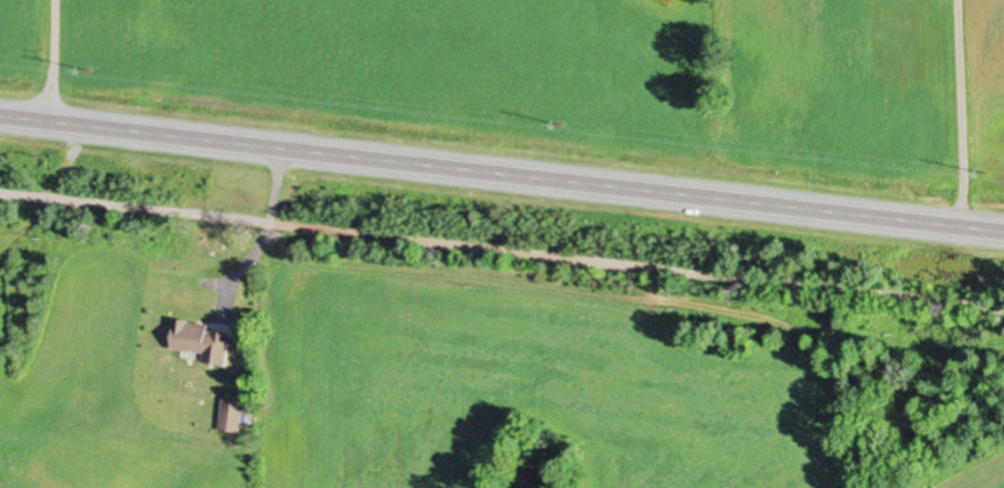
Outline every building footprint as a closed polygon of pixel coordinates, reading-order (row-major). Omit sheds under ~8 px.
[(237,331),(216,328),(217,321),(181,317),(178,347),(211,350),(210,360),(234,362),(237,331)] [(248,429),(248,398),(228,398),(228,429),(248,429)]
